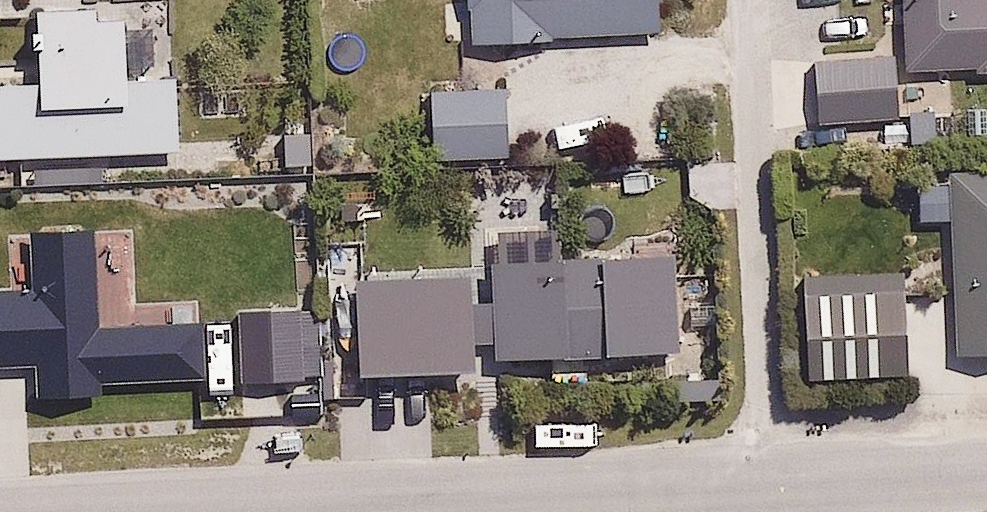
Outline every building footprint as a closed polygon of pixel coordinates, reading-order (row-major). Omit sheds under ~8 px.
[(480,49),(670,39),(668,0),(477,0),(480,49)] [(911,76),(986,73),(986,0),(908,0),(911,76)] [(0,94),(0,163),(186,157),(184,92),(133,94),(130,7),(44,9),(47,93),(0,94)] [(899,57),(816,65),(822,126),(905,117),(899,57)] [(515,93),(435,97),(438,164),(518,161),(515,93)] [(953,184),(959,355),(986,354),(986,182),(953,184)] [(0,300),(0,375),(51,373),(52,391),(213,383),(210,326),(108,331),(103,236),(38,239),(41,298),(0,300)] [(683,261),(502,268),(506,366),(687,359),(683,261)] [(480,280),(365,287),(371,383),(486,375),(480,280)]
